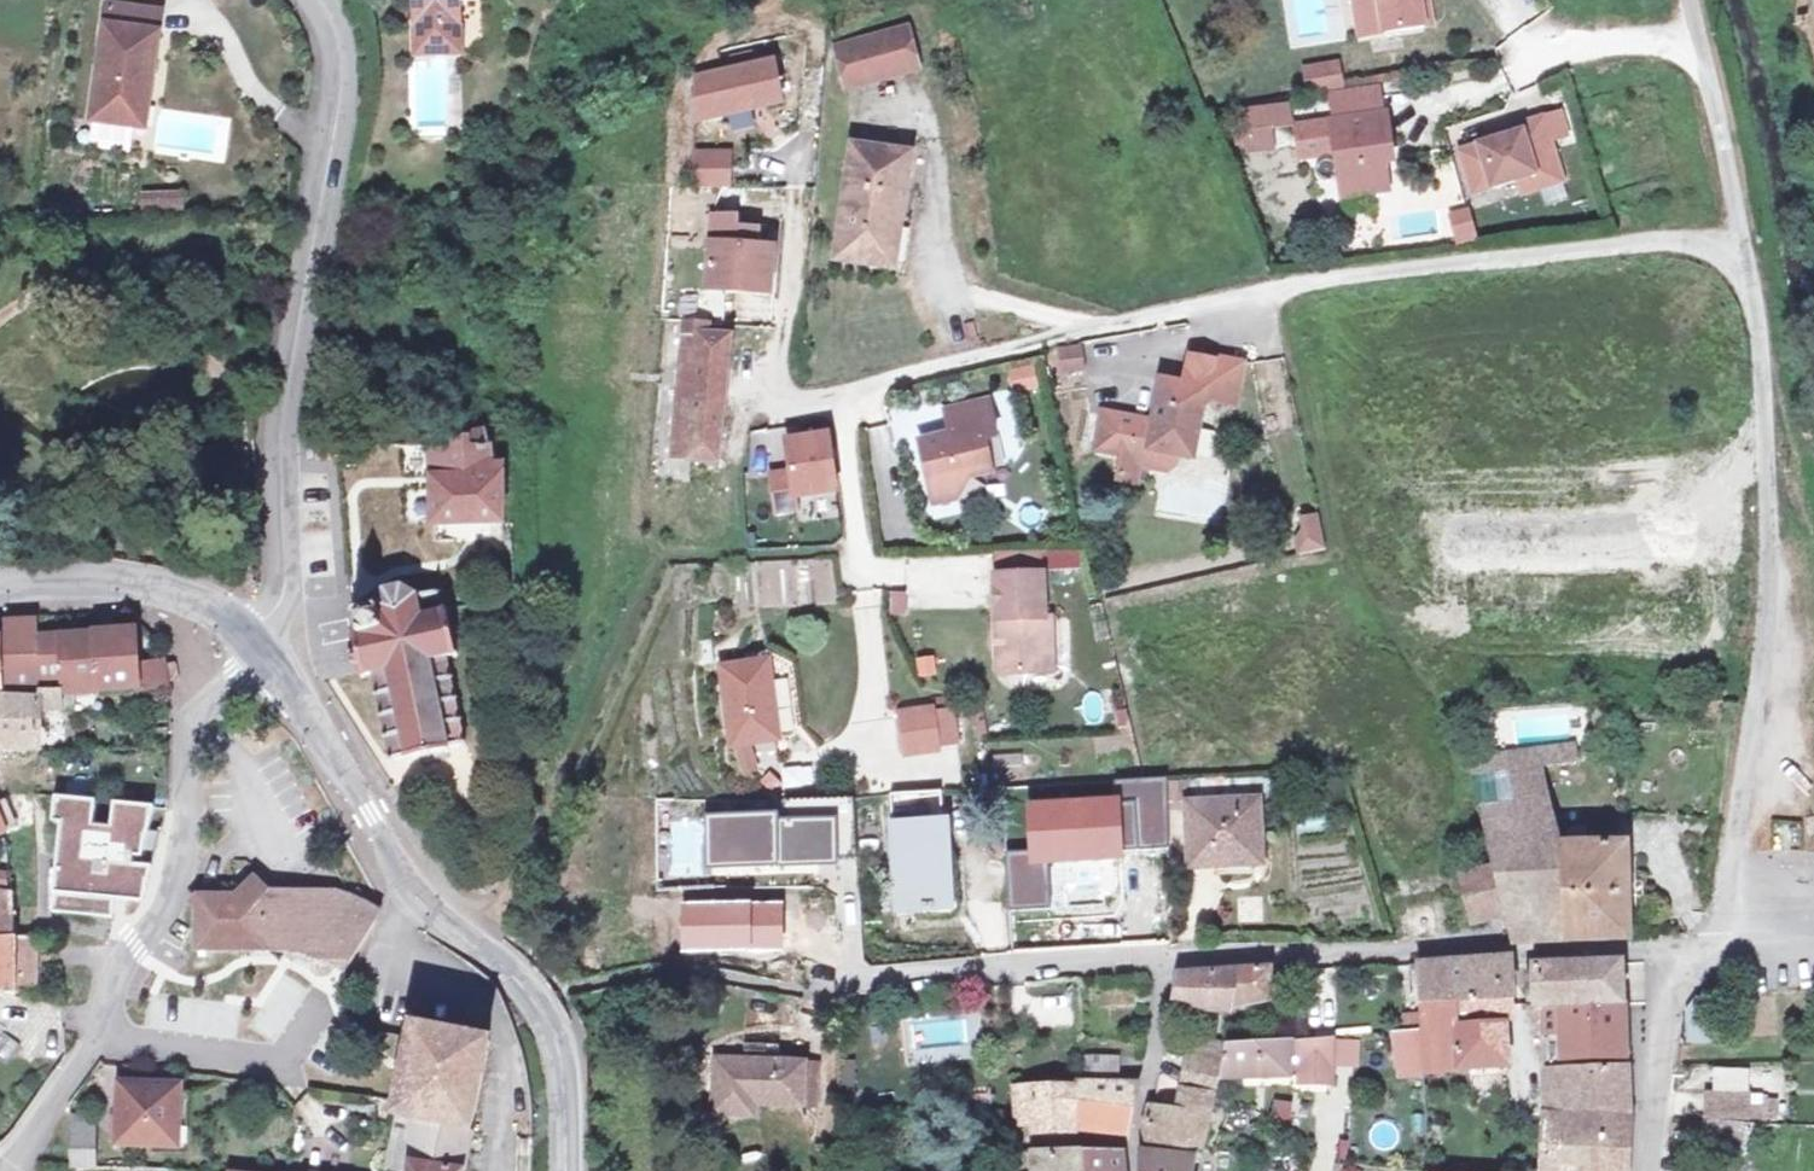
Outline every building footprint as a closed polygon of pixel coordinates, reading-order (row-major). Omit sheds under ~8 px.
[(465,53),(465,38),(421,41),(419,2),(428,3),(428,0),(413,0),(417,57),(465,53)] [(428,3),(419,2),(421,41),(465,38),(462,1),(470,1),(470,0),(428,0),(428,3)] [(1440,18),(1437,0),(1371,0),(1376,27),(1440,18)] [(1448,16),(1446,0),(1437,0),(1440,18),(1448,16)] [(110,6),(93,123),(135,128),(138,107),(149,108),(161,13),(110,6)] [(900,51),(841,70),(851,104),(911,86),(900,51)] [(1303,94),(1341,87),(1336,58),(1298,65),(1303,94)] [(777,74),(701,91),(700,133),(786,112),(777,74)] [(1344,87),(1348,111),(1398,105),(1395,80),(1344,87)] [(1398,105),(1345,112),(1349,136),(1355,186),(1401,180),(1398,152),(1395,135),(1405,133),(1401,104),(1398,105)] [(1567,111),(1550,116),(1557,139),(1574,133),(1567,111)] [(1325,140),(1349,136),(1345,112),(1321,116),(1325,140)] [(1530,129),(1467,148),(1480,191),(1522,178),(1542,172),(1546,187),(1569,179),(1557,139),(1550,116),(1527,122),(1530,129)] [(1259,124),(1262,142),(1285,138),(1282,121),(1259,124)] [(93,123),(89,148),(131,155),(135,128),(93,123)] [(1398,152),(1406,151),(1405,133),(1395,135),(1398,152)] [(736,166),(700,166),(699,201),(736,200),(736,166)] [(902,285),(912,174),(855,169),(845,282),(902,285)] [(1542,172),(1522,178),(1527,192),(1546,187),(1542,172)] [(187,199),(146,200),(145,215),(186,214),(187,199)] [(1465,207),(1443,214),(1453,248),(1476,241),(1465,207)] [(745,221),(717,219),(716,232),(744,233),(745,221)] [(744,233),(716,232),(711,329),(727,330),(729,293),(777,296),(780,250),(765,248),(766,235),(744,233)] [(711,329),(688,328),(687,341),(710,343),(711,329)] [(1094,337),(1074,340),(1077,361),(1096,358),(1094,337)] [(682,410),(672,463),(719,466),(721,466),(732,345),(727,344),(710,343),(687,341),(682,410)] [(1117,404),(1108,441),(1133,445),(1152,449),(1158,450),(1161,442),(1185,448),(1207,452),(1220,393),(1251,400),(1261,359),(1207,347),(1200,379),(1179,373),(1167,414),(1117,404)] [(1003,368),(1010,395),(1037,388),(1031,361),(1003,368)] [(951,433),(920,440),(934,502),(958,497),(972,474),(993,469),(984,437),(997,435),(988,399),(945,409),(951,433)] [(846,487),(836,434),(793,442),(797,473),(781,475),(786,509),(805,506),(803,494),(846,487)] [(418,447),(401,447),(400,477),(432,479),(431,524),(505,526),(503,477),(505,473),(503,467),(497,465),(492,467),(492,453),(484,453),(484,440),(459,439),(459,443),(419,443),(418,447)] [(1181,464),(1185,448),(1161,442),(1158,450),(1152,449),(1150,457),(1181,464)] [(1152,449),(1133,445),(1128,470),(1147,474),(1150,457),(1152,449)] [(1298,555),(1324,550),(1316,511),(1290,517),(1298,555)] [(1003,548),(1003,613),(1010,613),(1010,650),(1026,665),(1058,665),(1057,611),(1052,612),(1050,547),(1003,548)] [(491,587),(492,601),(508,597),(508,586),(491,587)] [(382,594),(374,607),(354,611),(358,629),(351,631),(355,649),(348,651),(352,664),(357,663),(361,679),(369,677),(391,764),(467,744),(445,659),(454,656),(444,612),(439,592),(417,596),(403,589),(382,594)] [(904,615),(905,591),(889,591),(889,615),(904,615)] [(1010,613),(1003,613),(1004,666),(1026,665),(1010,650),(1010,613)] [(39,634),(39,620),(7,622),(7,663),(39,662),(39,634)] [(163,665),(163,658),(136,658),(135,631),(97,633),(97,683),(134,684),(134,685),(166,685),(165,679),(163,665)] [(97,683),(97,633),(39,634),(39,662),(7,663),(8,688),(38,685),(61,685),(97,683)] [(721,646),(703,649),(705,671),(723,669),(721,646)] [(775,665),(773,646),(730,650),(735,729),(741,729),(745,749),(789,742),(777,664),(775,665)] [(163,665),(165,679),(175,678),(173,664),(163,665)] [(0,704),(0,743),(34,746),(37,708),(60,707),(61,685),(38,685),(38,688),(39,691),(1,695),(0,704)] [(966,750),(961,712),(943,714),(950,752),(966,750)] [(943,714),(910,720),(917,758),(950,752),(943,714)] [(1468,749),(1473,769),(1487,770),(1487,779),(1510,778),(1511,790),(1530,798),(1550,800),(1549,772),(1576,770),(1575,751),(1468,749)] [(1020,767),(1019,753),(989,755),(990,769),(1020,767)] [(1515,946),(1631,941),(1631,848),(1555,850),(1550,800),(1530,798),(1511,790),(1510,778),(1487,779),(1487,770),(1473,769),(1493,853),(1508,920),(1511,932),(1515,946)] [(1171,773),(1146,774),(1138,775),(1138,809),(1173,807),(1173,805),(1171,773)] [(1173,805),(1192,803),(1193,797),(1190,779),(1172,781),(1173,805)] [(96,793),(54,788),(50,816),(59,818),(52,910),(114,916),(116,901),(129,902),(141,904),(162,811),(149,810),(150,804),(115,800),(112,823),(93,821),(96,793)] [(1263,854),(1261,794),(1193,797),(1197,857),(1263,854)] [(949,812),(897,813),(899,898),(952,896),(949,812)] [(1493,853),(1458,862),(1475,928),(1508,920),(1493,853)] [(316,902),(314,892),(299,892),(294,896),(289,898),(286,895),(284,892),(282,890),(281,892),(276,899),(273,905),(267,899),(261,892),(249,880),(232,901),(196,900),(195,947),(274,950),(335,969),(352,918),(333,908),(325,905),(316,902)] [(22,995),(21,987),(18,936),(14,889),(0,886),(0,992),(22,995)] [(330,890),(325,905),(333,908),(352,918),(335,969),(340,971),(345,974),(377,912),(372,910),(330,890)] [(38,940),(18,936),(21,987),(42,990),(38,940)] [(1504,964),(1424,968),(1425,1011),(1506,1010),(1504,964)] [(1307,970),(1310,1004),(1331,1002),(1328,968),(1307,970)] [(1626,1010),(1624,970),(1542,972),(1543,978),(1529,979),(1530,1004),(1542,1004),(1542,1010),(1626,1010)] [(1186,982),(1177,1013),(1234,1021),(1234,1009),(1271,1005),(1270,977),(1186,982)] [(1715,1043),(1712,1002),(1691,1008),(1691,1046),(1715,1043)] [(1424,1052),(1424,1067),(1509,1071),(1506,1010),(1425,1011),(1422,1011),(1423,1033),(1424,1052)] [(1628,1060),(1626,1010),(1542,1010),(1543,1067),(1565,1068),(1564,1059),(1628,1060)] [(474,1128),(491,1040),(411,1026),(393,1116),(392,1120),(450,1128),(473,1130),(474,1128)] [(1423,1033),(1402,1035),(1403,1053),(1424,1052),(1423,1033)] [(1190,1058),(1231,1056),(1231,1041),(1189,1041),(1190,1058)] [(1231,1056),(1222,1090),(1287,1085),(1286,1076),(1298,1076),(1299,1091),(1330,1090),(1328,1044),(1231,1056)] [(798,1058),(710,1054),(707,1105),(748,1109),(749,1097),(795,1100),(798,1058)] [(1231,1056),(1190,1058),(1190,1091),(1190,1102),(1217,1109),(1222,1090),(1231,1056)] [(808,1101),(811,1059),(798,1058),(795,1100),(808,1101)] [(1078,1062),(1078,1084),(1116,1082),(1115,1061),(1078,1062)] [(1629,1113),(1628,1069),(1565,1068),(1543,1067),(1543,1119),(1624,1123),(1625,1112),(1629,1113)] [(181,1081),(119,1082),(118,1144),(189,1143),(189,1122),(181,1121),(181,1081)] [(1469,1084),(1471,1105),(1500,1103),(1498,1081),(1469,1084)] [(1132,1089),(1078,1090),(1079,1096),(1020,1095),(1020,1123),(1035,1123),(1035,1131),(1122,1134),(1132,1089)] [(1759,1121),(1760,1092),(1718,1091),(1716,1119),(1759,1121)] [(1776,1093),(1760,1092),(1759,1121),(1786,1122),(1788,1104),(1775,1103),(1776,1093)] [(1288,1121),(1289,1101),(1270,1100),(1269,1120),(1288,1121)] [(1147,1116),(1143,1136),(1146,1140),(1155,1143),(1207,1154),(1208,1152),(1211,1129),(1147,1116)] [(88,1117),(71,1119),(72,1132),(76,1168),(97,1166),(94,1130),(88,1131),(88,1117)] [(1624,1123),(1543,1119),(1545,1170),(1624,1170),(1624,1123)] [(471,1146),(448,1143),(450,1128),(392,1120),(383,1162),(411,1166),(410,1170),(465,1170),(471,1146)] [(1704,1147),(1751,1158),(1759,1126),(1713,1124),(1704,1147)] [(471,1146),(473,1130),(450,1128),(448,1143),(471,1146)] [(1034,1157),(1035,1170),(1059,1170),(1058,1157),(1034,1157)] [(1058,1157),(1059,1170),(1081,1170),(1080,1158),(1058,1157)] [(1080,1158),(1081,1170),(1123,1170),(1122,1159),(1080,1158)] [(1137,1170),(1193,1170),(1193,1165),(1137,1159),(1137,1170)]
